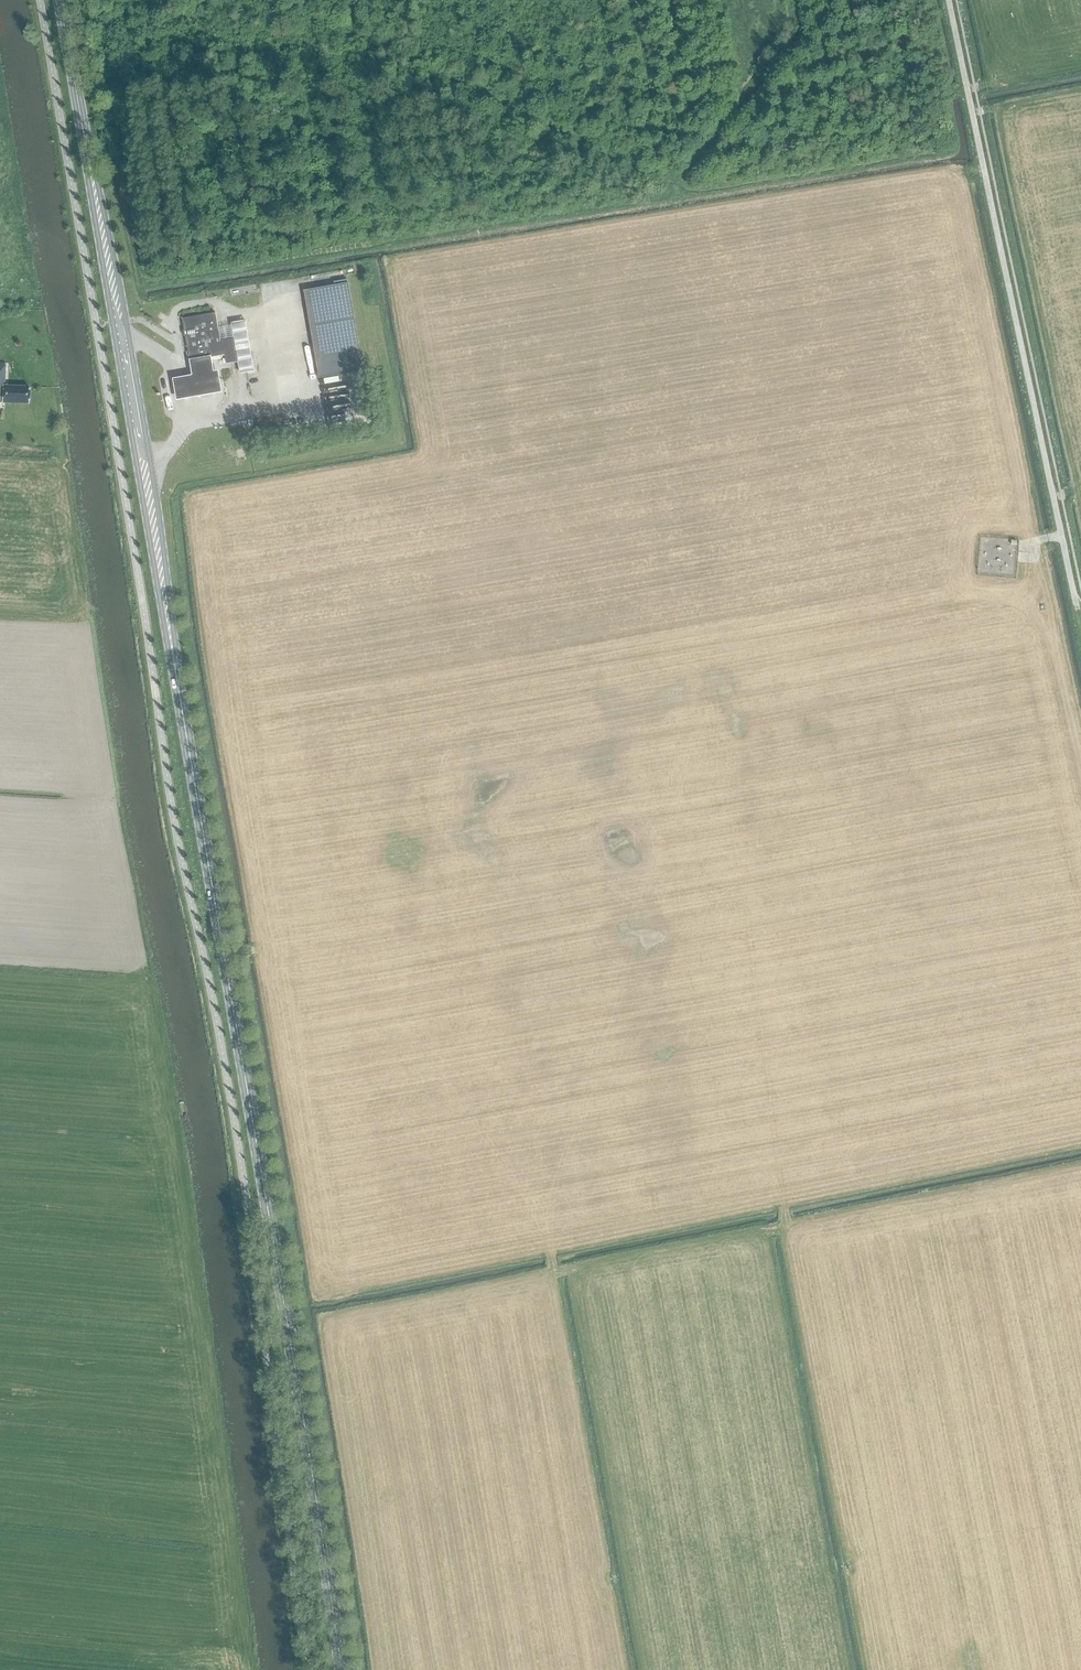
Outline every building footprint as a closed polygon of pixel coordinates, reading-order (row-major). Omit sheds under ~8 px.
[(364,370),(348,282),(304,290),(319,378),(364,370)] [(209,337),(205,315),(183,319),(190,359),(212,356),(212,359),(226,356),(227,364),(239,362),(235,339),(223,341),(221,341),(220,331),(210,333),(211,336),(209,337)] [(212,356),(190,359),(193,374),(173,377),(177,398),(222,390),(219,370),(214,370),(212,359),(212,356)] [(27,404),(28,386),(4,385),(5,363),(0,363),(0,403),(27,404)]
